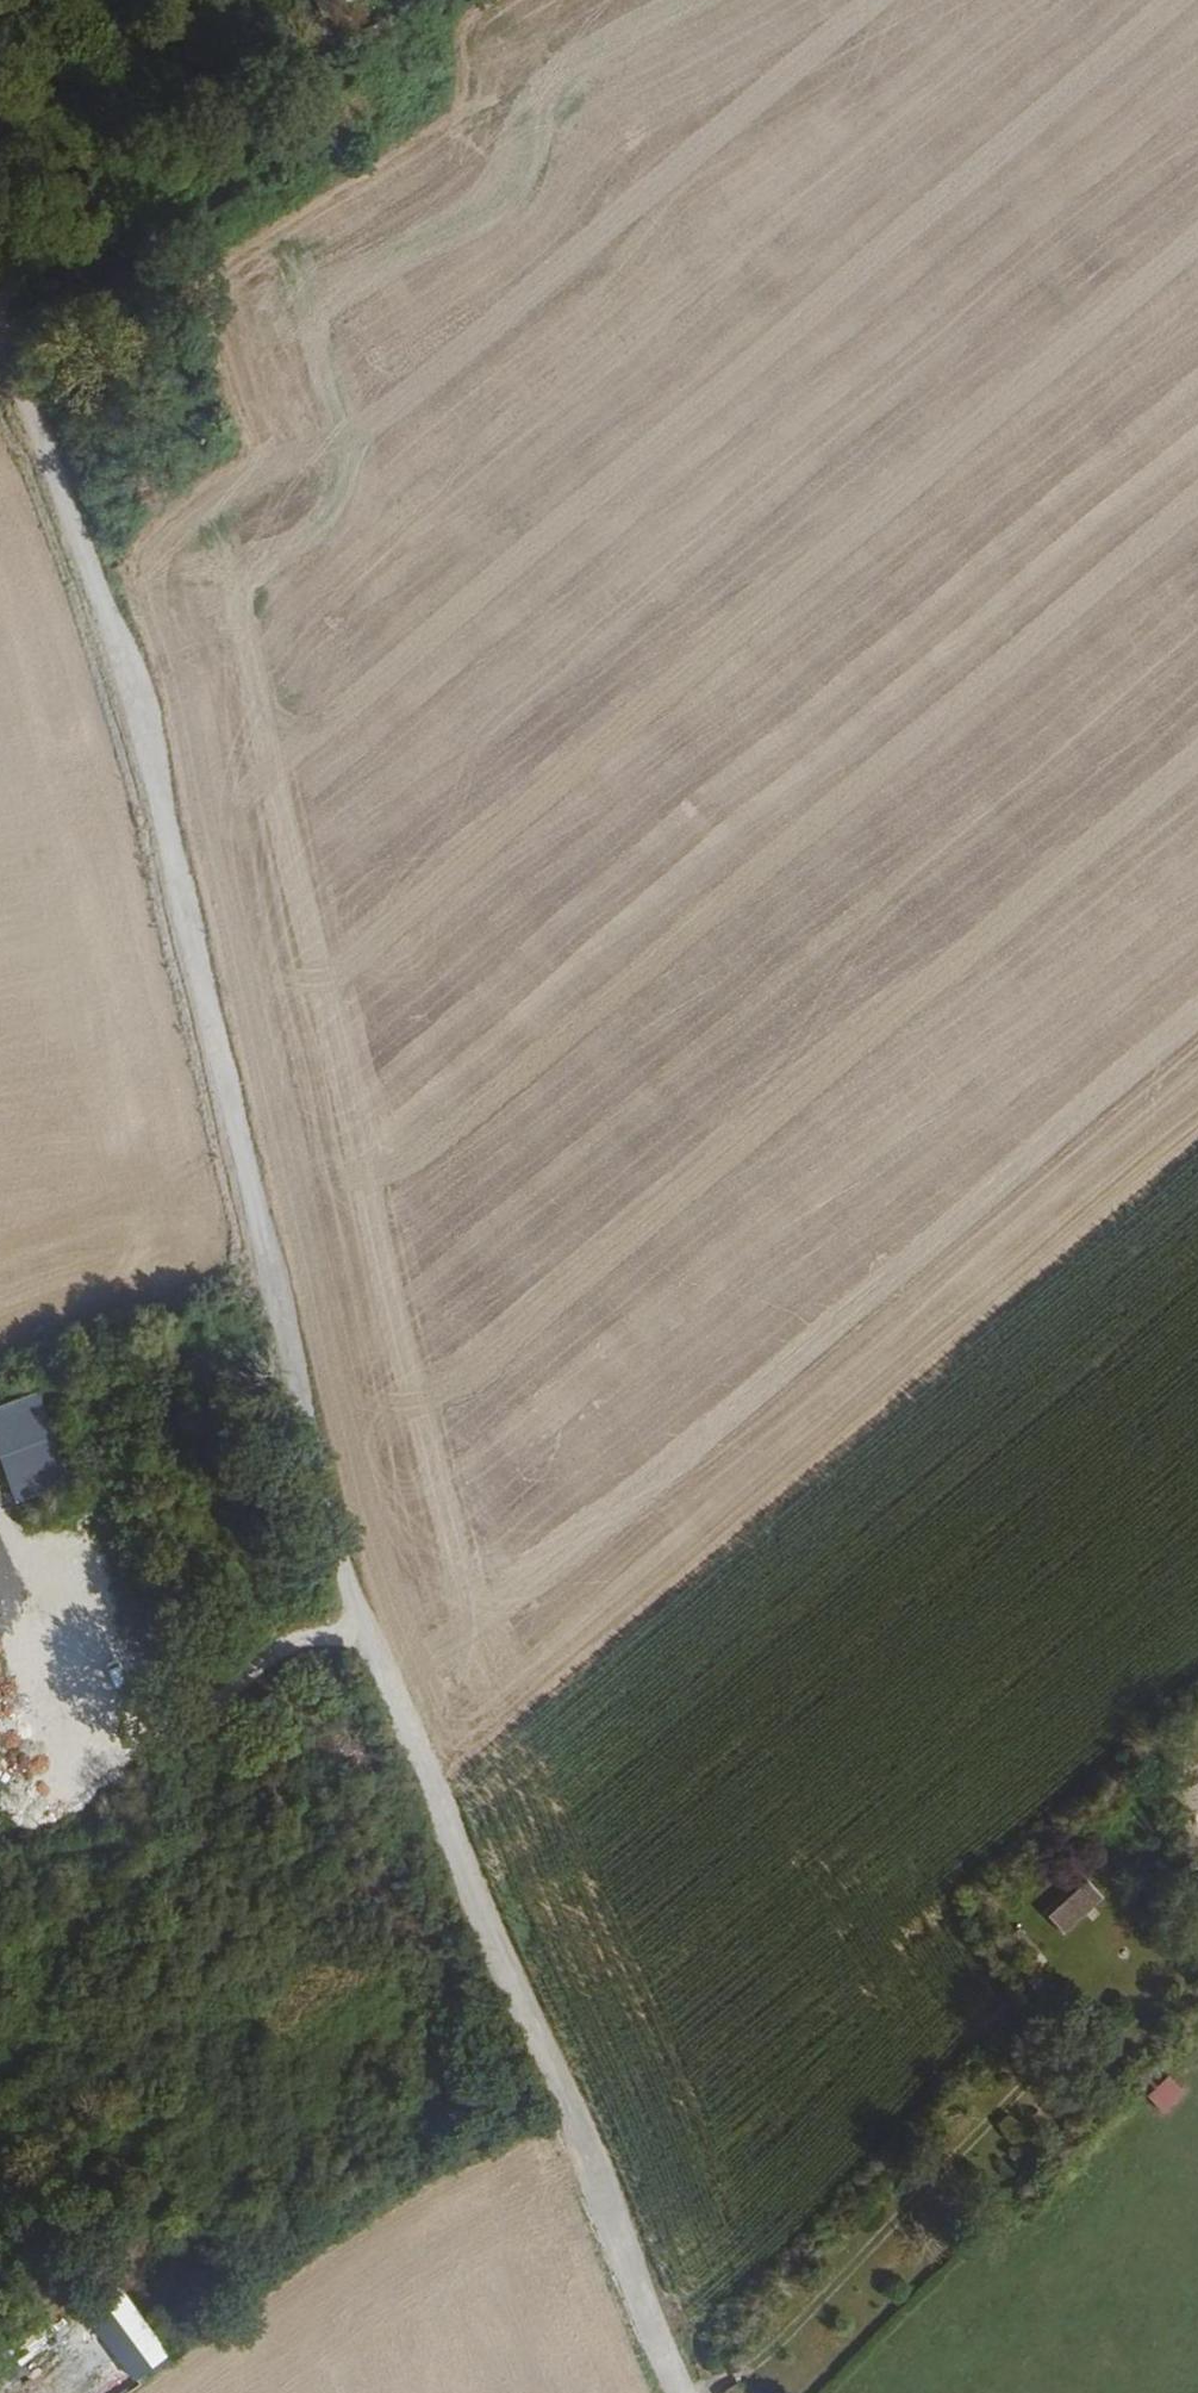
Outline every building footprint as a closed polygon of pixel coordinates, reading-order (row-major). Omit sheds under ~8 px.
[(40,1390),(4,1403),(13,1429),(15,1435),(51,1420),(40,1390)] [(4,1403),(4,1401),(0,1402),(0,1434),(13,1429),(4,1403)] [(1064,1935),(1104,1899),(1087,1881),(1047,1917),(1064,1935)] [(1167,2075),(1147,2097),(1165,2114),(1186,2092),(1167,2075)] [(93,2356),(118,2390),(149,2368),(102,2306),(73,2328),(81,2339),(93,2356)] [(80,2366),(93,2356),(81,2339),(68,2349),(80,2366)]
